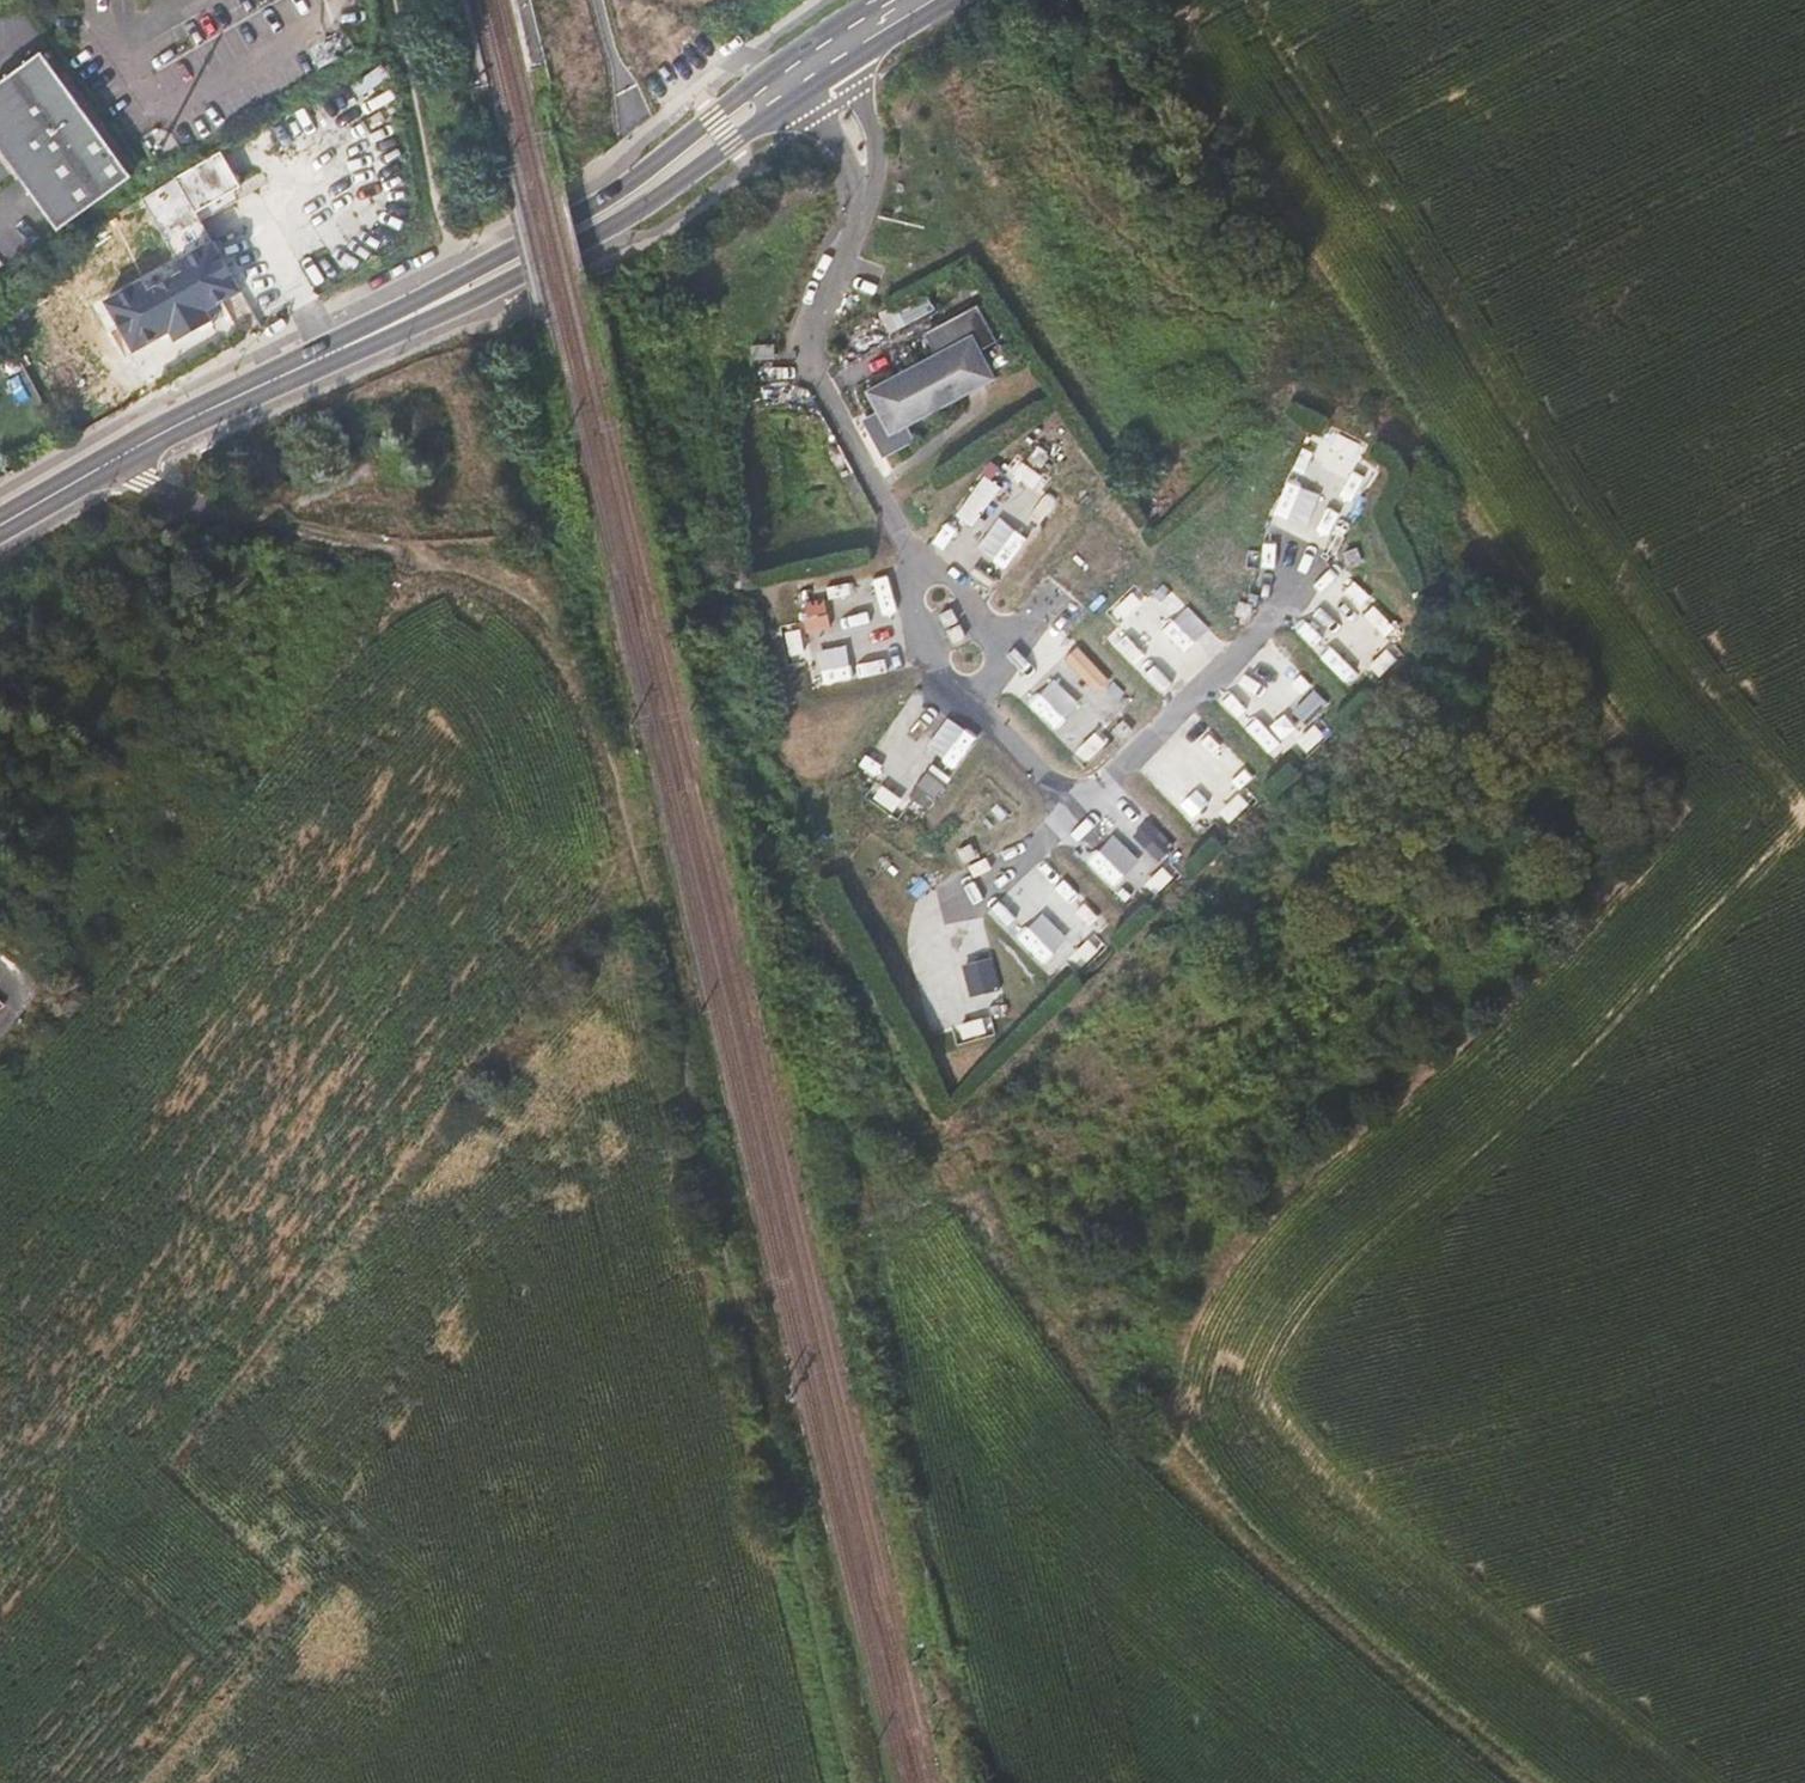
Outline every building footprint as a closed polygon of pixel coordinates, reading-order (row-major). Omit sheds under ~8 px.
[(37,50),(0,76),(0,153),(55,231),(129,178),(37,50)] [(232,175),(212,141),(183,159),(204,191),(232,175)] [(207,309),(243,287),(217,237),(178,259),(195,288),(207,309)] [(140,371),(217,327),(207,309),(195,288),(118,332),(140,371)] [(929,337),(940,359),(981,339),(988,353),(1004,346),(985,309),(929,337)] [(981,339),(940,359),(876,392),(898,434),(1002,382),(988,353),(981,339)] [(1012,513),(1024,499),(988,469),(976,483),(1012,513)] [(1116,646),(1144,673),(1168,648),(1141,621),(1116,646)] [(960,982),(993,974),(985,943),(952,951),(960,982)]
